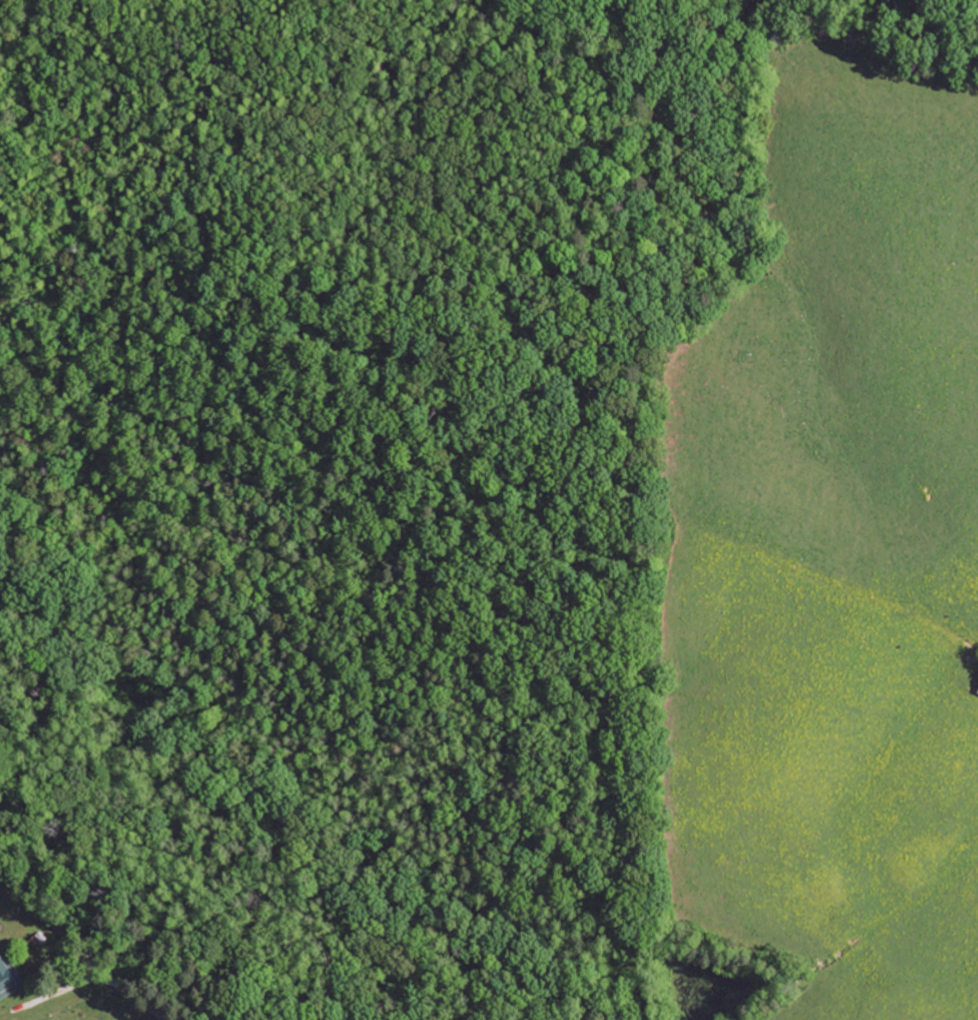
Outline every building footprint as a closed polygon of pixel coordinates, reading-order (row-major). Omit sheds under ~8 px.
[(26,986),(16,970),(11,973),(0,955),(0,1002),(26,986)]
